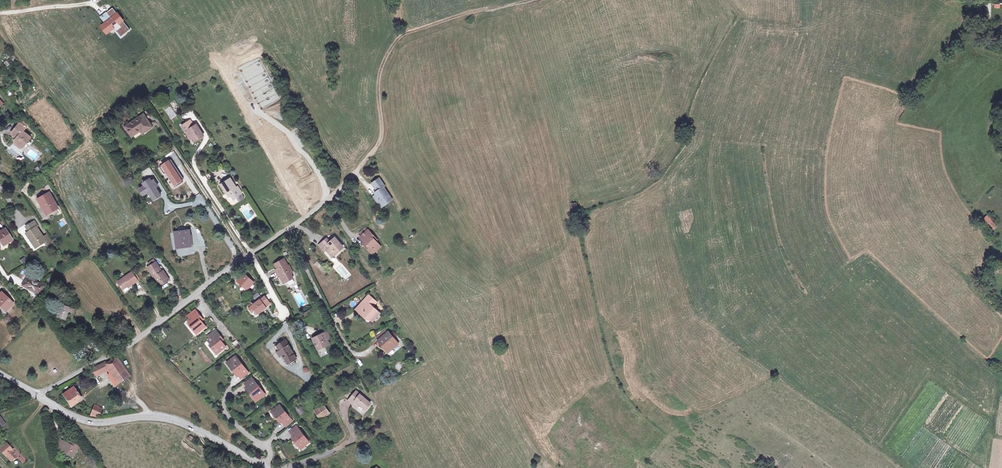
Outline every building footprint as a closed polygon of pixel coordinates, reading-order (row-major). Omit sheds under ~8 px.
[(105,22),(101,25),(106,32),(113,27),(116,30),(119,27),(124,33),(129,29),(112,7),(106,12),(111,17),(105,22)] [(101,16),(105,22),(111,17),(106,12),(101,16)] [(145,114),(132,124),(126,128),(133,136),(138,133),(145,127),(148,130),(153,126),(145,114)] [(185,131),(187,130),(192,138),(194,141),(203,135),(196,124),(193,125),(190,119),(181,125),(185,131)] [(18,123),(10,136),(13,139),(12,141),(22,147),(29,137),(22,131),(25,127),(18,123)] [(168,162),(159,168),(163,174),(166,173),(173,185),(174,184),(176,187),(182,183),(180,181),(180,180),(182,179),(174,167),(172,168),(168,162)] [(148,168),(141,173),(145,179),(152,174),(148,168)] [(232,199),(235,197),(237,196),(236,194),(239,192),(240,191),(237,187),(235,188),(234,186),(228,177),(219,184),(227,196),(229,195),(232,199)] [(143,187),(138,190),(142,196),(147,193),(152,200),(159,196),(154,188),(156,187),(152,180),(150,182),(149,179),(142,184),(143,187)] [(377,180),(370,185),(372,188),(380,183),(377,180)] [(380,183),(372,188),(375,193),(372,194),(374,196),(375,198),(375,202),(386,204),(390,201),(382,189),(383,188),(380,183)] [(48,193),(38,200),(47,214),(57,207),(48,193)] [(989,217),(984,222),(992,231),(998,226),(989,217)] [(31,233),(29,235),(33,241),(31,243),(36,250),(46,243),(37,228),(38,227),(35,223),(28,228),(31,233)] [(357,234),(360,237),(366,231),(364,228),(357,234)] [(0,232),(0,241),(4,247),(13,241),(5,229),(0,232)] [(358,238),(362,243),(363,242),(365,245),(363,248),(368,253),(372,249),(374,252),(378,249),(372,242),(370,239),(372,237),(366,231),(360,237),(358,238)] [(176,249),(190,247),(188,232),(174,234),(176,249)] [(327,241),(326,239),(324,237),(319,241),(324,249),(323,250),(327,256),(333,252),(333,253),(336,251),(336,250),(335,249),(338,246),(333,237),(329,240),(327,241)] [(321,251),(323,250),(324,249),(319,241),(316,244),(321,251)] [(286,269),(283,262),(273,267),(275,270),(273,271),(274,273),(273,273),(276,279),(277,278),(282,286),(291,282),(289,278),(291,276),(287,268),(286,269)] [(152,271),(149,273),(157,284),(160,282),(162,286),(170,280),(166,274),(163,276),(161,272),(155,263),(149,267),(152,271)] [(136,282),(129,273),(116,282),(121,290),(128,286),(129,287),(136,282)] [(243,277),(237,283),(246,292),(252,285),(243,277)] [(27,279),(21,288),(37,298),(43,288),(27,279)] [(0,293),(0,307),(2,309),(10,301),(1,292),(0,293)] [(367,297),(358,307),(361,310),(357,315),(362,320),(365,317),(371,322),(377,316),(370,309),(375,304),(367,297)] [(264,298),(250,308),(256,315),(264,309),(262,307),(267,303),(264,298)] [(72,316),(74,311),(62,307),(59,318),(67,321),(69,315),(72,316)] [(189,327),(195,334),(200,329),(201,331),(206,328),(201,322),(198,318),(200,316),(197,313),(192,317),(190,314),(187,316),(189,320),(187,321),(190,325),(189,327)] [(208,347),(214,354),(219,350),(220,352),(225,349),(221,343),(217,340),(220,338),(217,334),(212,338),(210,335),(207,337),(209,341),(207,342),(210,346),(208,347)] [(387,334),(376,342),(380,348),(382,347),(386,353),(396,347),(387,334)] [(330,347),(328,343),(323,335),(313,341),(319,352),(330,347)] [(275,345),(277,350),(275,351),(278,357),(280,356),(286,365),(294,361),(289,352),(284,341),(275,345)] [(118,357),(115,359),(128,378),(131,376),(118,357)] [(235,357),(231,360),(232,363),(228,366),(233,371),(234,370),(236,373),(235,374),(241,380),(249,373),(235,357)] [(128,378),(115,359),(107,364),(110,370),(113,374),(111,375),(110,374),(109,374),(117,386),(128,378)] [(94,379),(110,370),(107,364),(106,362),(90,371),(94,379)] [(249,381),(252,384),(246,389),(245,389),(248,392),(249,391),(252,394),(250,395),(255,401),(259,397),(261,399),(265,396),(252,379),(249,381)] [(73,386),(61,393),(69,407),(81,400),(73,386)] [(356,391),(348,400),(355,407),(358,404),(364,410),(370,404),(356,391)] [(93,419),(99,420),(102,410),(96,408),(96,406),(92,405),(90,414),(94,415),(93,419)] [(301,405),(295,408),(300,416),(305,413),(301,405)] [(280,406),(276,409),(277,411),(272,414),(277,421),(279,419),(282,423),(284,426),(288,422),(290,424),(293,422),(280,406)] [(327,415),(321,407),(314,412),(321,420),(327,415)] [(297,428),(294,430),(296,432),(292,435),(294,438),(297,441),(295,443),(299,449),(304,445),(306,447),(310,444),(297,428)] [(58,446),(56,449),(70,456),(72,452),(74,453),(77,447),(68,442),(67,444),(65,443),(60,441),(58,446)] [(7,445),(0,451),(6,458),(7,457),(12,463),(20,455),(15,449),(13,452),(7,445)]
